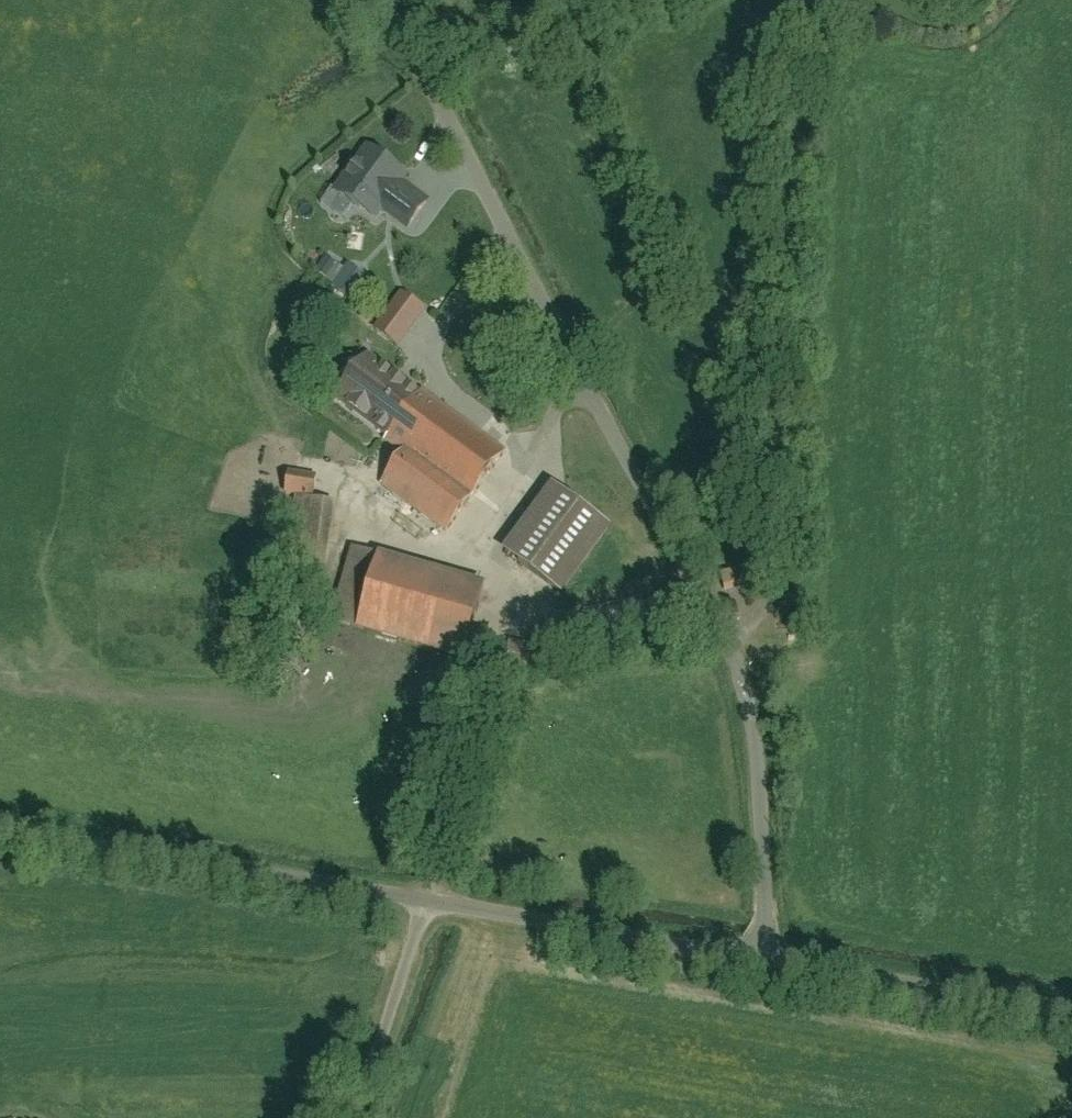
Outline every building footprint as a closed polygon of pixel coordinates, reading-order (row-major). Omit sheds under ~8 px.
[(439,204),(409,181),(413,176),(377,149),(340,198),(375,225),(384,213),(414,236),(439,204)] [(352,263),(332,291),(350,304),(371,276),(352,263)] [(419,310),(398,293),(371,328),(391,345),(419,310)] [(507,462),(373,355),(335,403),(396,451),(371,482),(445,541),(507,462)] [(331,567),(332,481),(288,481),(287,566),(331,567)] [(609,526),(551,482),(501,548),(558,592),(609,526)] [(481,581),(350,546),(330,623),(461,658),(481,581)] [(747,568),(721,574),(726,593),(752,587),(747,568)]
